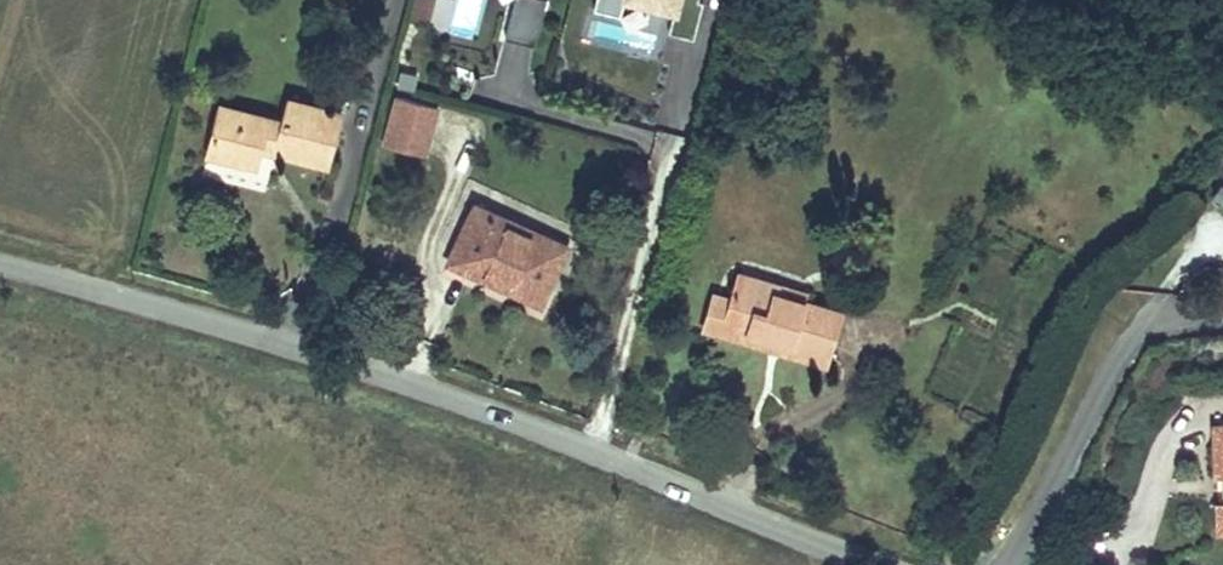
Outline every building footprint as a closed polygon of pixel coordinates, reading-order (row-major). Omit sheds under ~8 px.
[(681,0),(599,0),(598,5),(679,16),(681,0)] [(424,159),(439,108),(392,94),(377,146),(424,159)] [(241,117),(219,111),(208,152),(256,165),(261,146),(262,142),(277,146),(276,150),(327,164),(341,113),(290,99),(284,121),(283,125),(268,121),(269,116),(243,110),(241,117)] [(241,117),(243,110),(221,103),(219,111),(241,117)] [(268,121),(283,125),(284,121),(269,116),(268,121)] [(672,135),(663,171),(682,176),(691,140),(672,135)] [(261,146),(276,150),(277,146),(262,142),(261,146)] [(547,288),(567,245),(476,203),(449,261),(525,296),(532,282),(547,288)] [(784,340),(781,349),(826,362),(841,310),(775,290),(777,282),(738,271),(730,297),(723,320),(748,326),(744,338),(769,345),(771,337),(784,340)] [(540,303),(547,288),(532,282),(525,296),(540,303)] [(805,291),(777,282),(775,290),(803,298),(805,291)] [(703,326),(744,338),(748,326),(723,320),(730,297),(713,292),(703,326)] [(769,345),(781,349),(784,340),(771,337),(769,345)] [(1215,424),(1216,472),(1222,472),(1222,424),(1215,424)]
